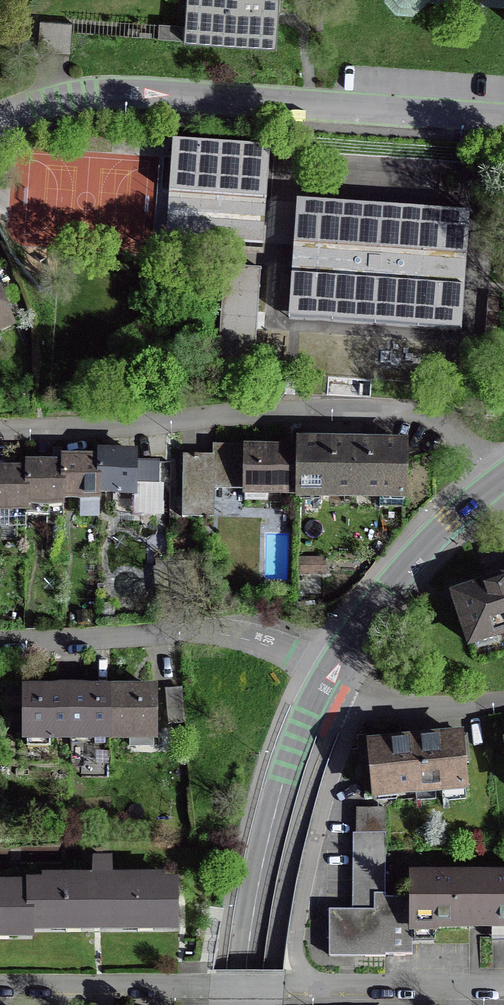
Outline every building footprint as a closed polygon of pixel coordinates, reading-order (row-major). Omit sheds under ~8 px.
[(280,0),(187,0),(185,25),(159,23),(158,38),(276,46),(278,19),(280,0)] [(397,13),(414,13),(426,2),(426,0),(385,0),(397,13)] [(158,38),(159,23),(69,16),(69,22),(72,23),(72,32),(158,38)] [(37,51),(70,54),(72,32),(72,23),(69,22),(40,20),(37,51)] [(262,245),(269,147),(171,140),(171,143),(165,238),(262,245)] [(287,318),(460,331),(463,289),(465,257),(469,213),(296,201),(293,245),(290,277),(287,318)] [(216,371),(252,373),(256,323),(259,269),(223,266),(216,371)] [(16,328),(0,291),(0,335),(16,328)] [(408,439),(296,437),(296,445),(295,497),(295,501),(407,502),(408,439)] [(269,496),(295,497),(296,445),(213,444),(213,455),(183,455),(182,518),(215,518),(215,492),(243,493),(243,496),(244,496),(244,502),(269,502),(269,496)] [(27,472),(17,472),(0,471),(0,510),(27,510),(27,515),(48,515),(48,504),(64,504),(65,499),(100,499),(100,493),(136,493),(137,462),(137,455),(127,455),(98,455),(98,460),(88,460),(62,460),(62,466),(52,466),(27,466),(27,472)] [(159,460),(137,462),(136,493),(134,515),(164,515),(164,480),(159,480),(159,460)] [(267,537),(281,536),(280,517),(266,518),(267,537)] [(301,575),(326,576),(326,558),(301,557),(301,575)] [(449,592),(468,649),(503,637),(503,574),(449,592)] [(77,612),(78,624),(88,624),(87,611),(77,612)] [(185,723),(183,687),(166,689),(168,724),(185,723)] [(132,690),(93,689),(51,689),(26,689),(26,737),(154,738),(154,690),(132,690)] [(464,736),(464,731),(366,740),(372,801),(469,792),(467,765),(471,764),(468,735),(464,736)] [(356,833),(386,833),(386,808),(356,808),(356,833)] [(386,833),(356,833),(352,833),(352,910),(329,910),(329,957),(386,957),(386,955),(413,955),(413,944),(436,944),(436,934),(440,934),(440,931),(492,931),(492,942),(503,942),(503,872),(409,872),(409,898),(386,898),(386,833)] [(29,889),(0,889),(0,936),(34,936),(34,930),(176,929),(176,882),(105,882),(29,883),(29,889)]
